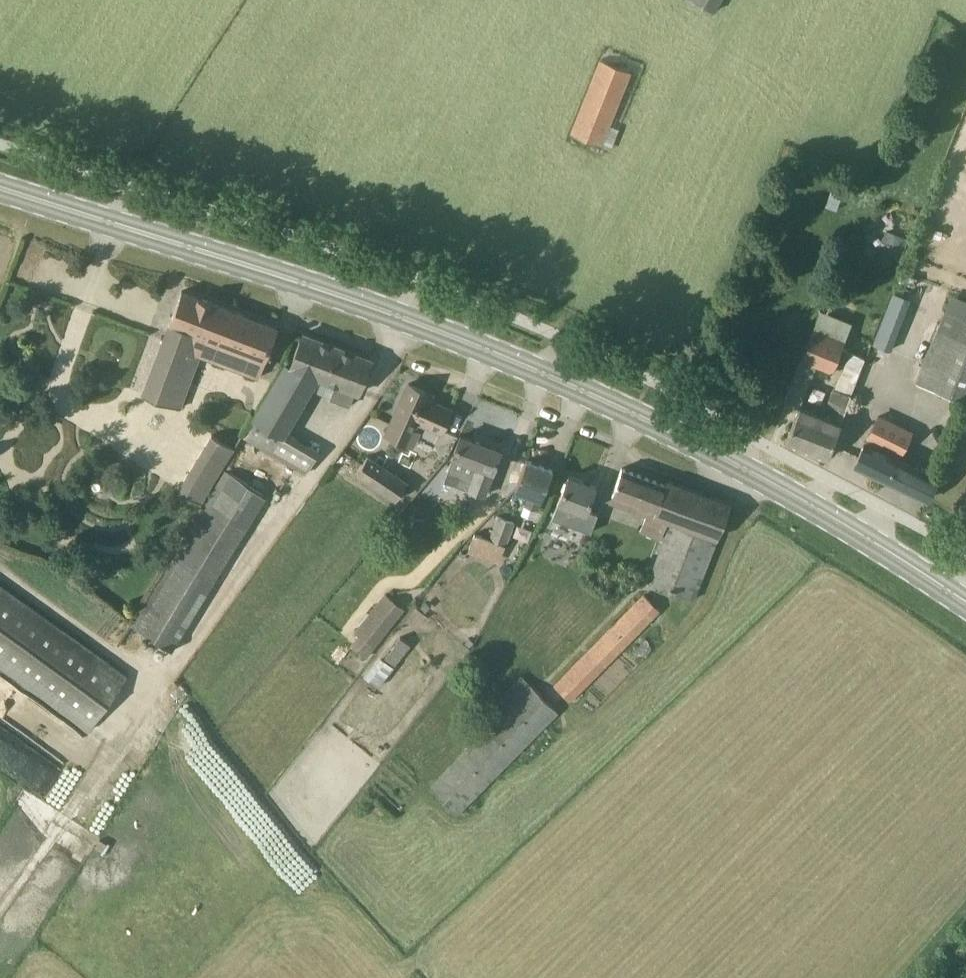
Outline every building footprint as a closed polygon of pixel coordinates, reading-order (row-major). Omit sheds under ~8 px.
[(715,12),(720,0),(687,0),(715,12)] [(600,147),(632,74),(601,61),(570,134),(600,147)] [(899,259),(907,239),(886,231),(879,251),(899,259)] [(870,344),(888,349),(906,295),(888,289),(870,344)] [(278,327),(182,290),(143,394),(180,408),(201,353),(214,358),(213,360),(259,377),(278,327)] [(942,312),(916,382),(965,401),(965,398),(965,321),(942,312)] [(285,432),(311,388),(317,377),(325,380),(337,347),(303,334),(291,365),(286,363),(255,416),(285,432)] [(325,380),(317,377),(311,388),(332,396),(331,398),(350,406),(355,392),(359,393),(372,360),(337,347),(325,380)] [(783,401),(794,405),(798,407),(815,365),(800,358),(783,401)] [(452,410),(430,400),(433,394),(409,383),(386,434),(415,447),(415,446),(421,432),(422,432),(418,430),(422,423),(442,432),(452,410)] [(786,441),(809,451),(826,458),(851,395),(835,388),(828,405),(836,408),(832,419),(799,406),(786,441)] [(285,432),(255,416),(243,437),(307,474),(319,453),(285,432)] [(911,431),(890,420),(886,429),(874,423),(854,464),(926,500),(938,476),(898,457),(911,431)] [(210,434),(176,489),(200,504),(234,449),(210,434)] [(455,481),(470,487),(469,490),(484,496),(501,450),(461,435),(453,455),(454,456),(449,469),(458,472),(455,481)] [(366,457),(355,473),(396,500),(406,483),(366,457)] [(516,489),(530,494),(526,505),(537,510),(541,498),(542,499),(553,469),(527,459),(516,489)] [(610,500),(647,514),(641,531),(662,539),(669,519),(672,521),(650,582),(696,599),(731,503),(667,480),(666,484),(622,468),(610,500)] [(224,472),(130,626),(170,651),(264,496),(224,472)] [(569,475),(559,502),(553,518),(591,532),(598,513),(587,509),(596,485),(569,475)] [(508,544),(516,521),(498,515),(490,538),(508,544)] [(88,731),(126,677),(0,586),(0,668),(88,731)] [(385,593),(355,631),(368,642),(375,647),(405,609),(385,593)] [(643,594),(553,684),(567,698),(657,608),(643,594)] [(395,665),(410,644),(400,637),(385,657),(395,665)] [(472,743),(429,787),(456,814),(557,711),(521,676),(463,734),(472,743)] [(21,751),(9,769),(59,801),(70,784),(21,751)]
